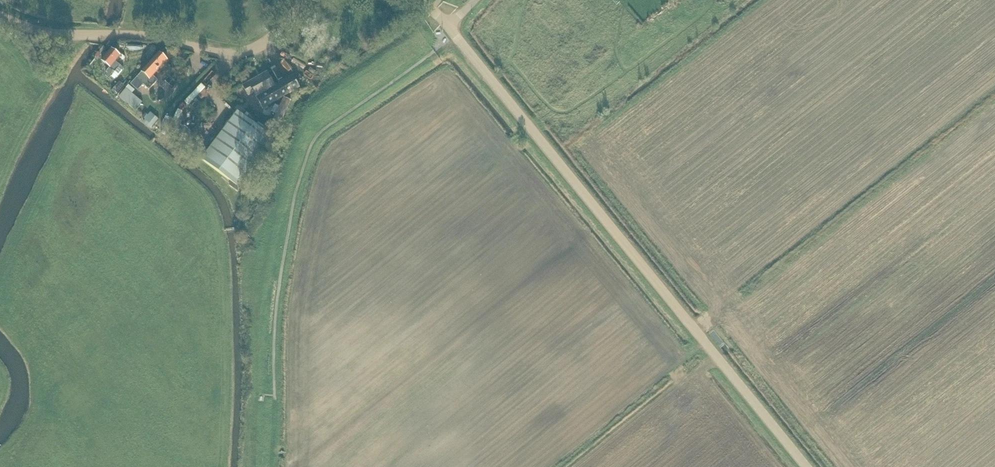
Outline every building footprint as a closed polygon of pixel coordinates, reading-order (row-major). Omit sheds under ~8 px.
[(121,67),(115,62),(120,56),(112,50),(102,61),(110,68),(106,73),(112,77),(121,67)] [(158,81),(157,80),(153,76),(157,71),(157,72),(167,61),(159,54),(136,79),(149,91),(158,81)] [(275,86),(271,80),(268,73),(249,84),(243,88),(249,97),(254,94),(263,109),(269,106),(301,88),(293,75),(275,86)] [(120,82),(112,91),(117,95),(125,86),(120,82)] [(119,98),(136,112),(143,103),(132,94),(135,91),(129,86),(119,98)] [(181,97),(168,111),(174,116),(187,102),(181,97)] [(276,105),(272,112),(276,114),(273,122),(281,125),(291,101),(284,98),(280,107),(276,105)] [(238,113),(202,160),(231,183),(229,186),(238,193),(249,179),(245,176),(273,139),(238,113)] [(145,115),(142,118),(149,123),(148,125),(152,128),(159,120),(151,114),(148,117),(145,115)]
